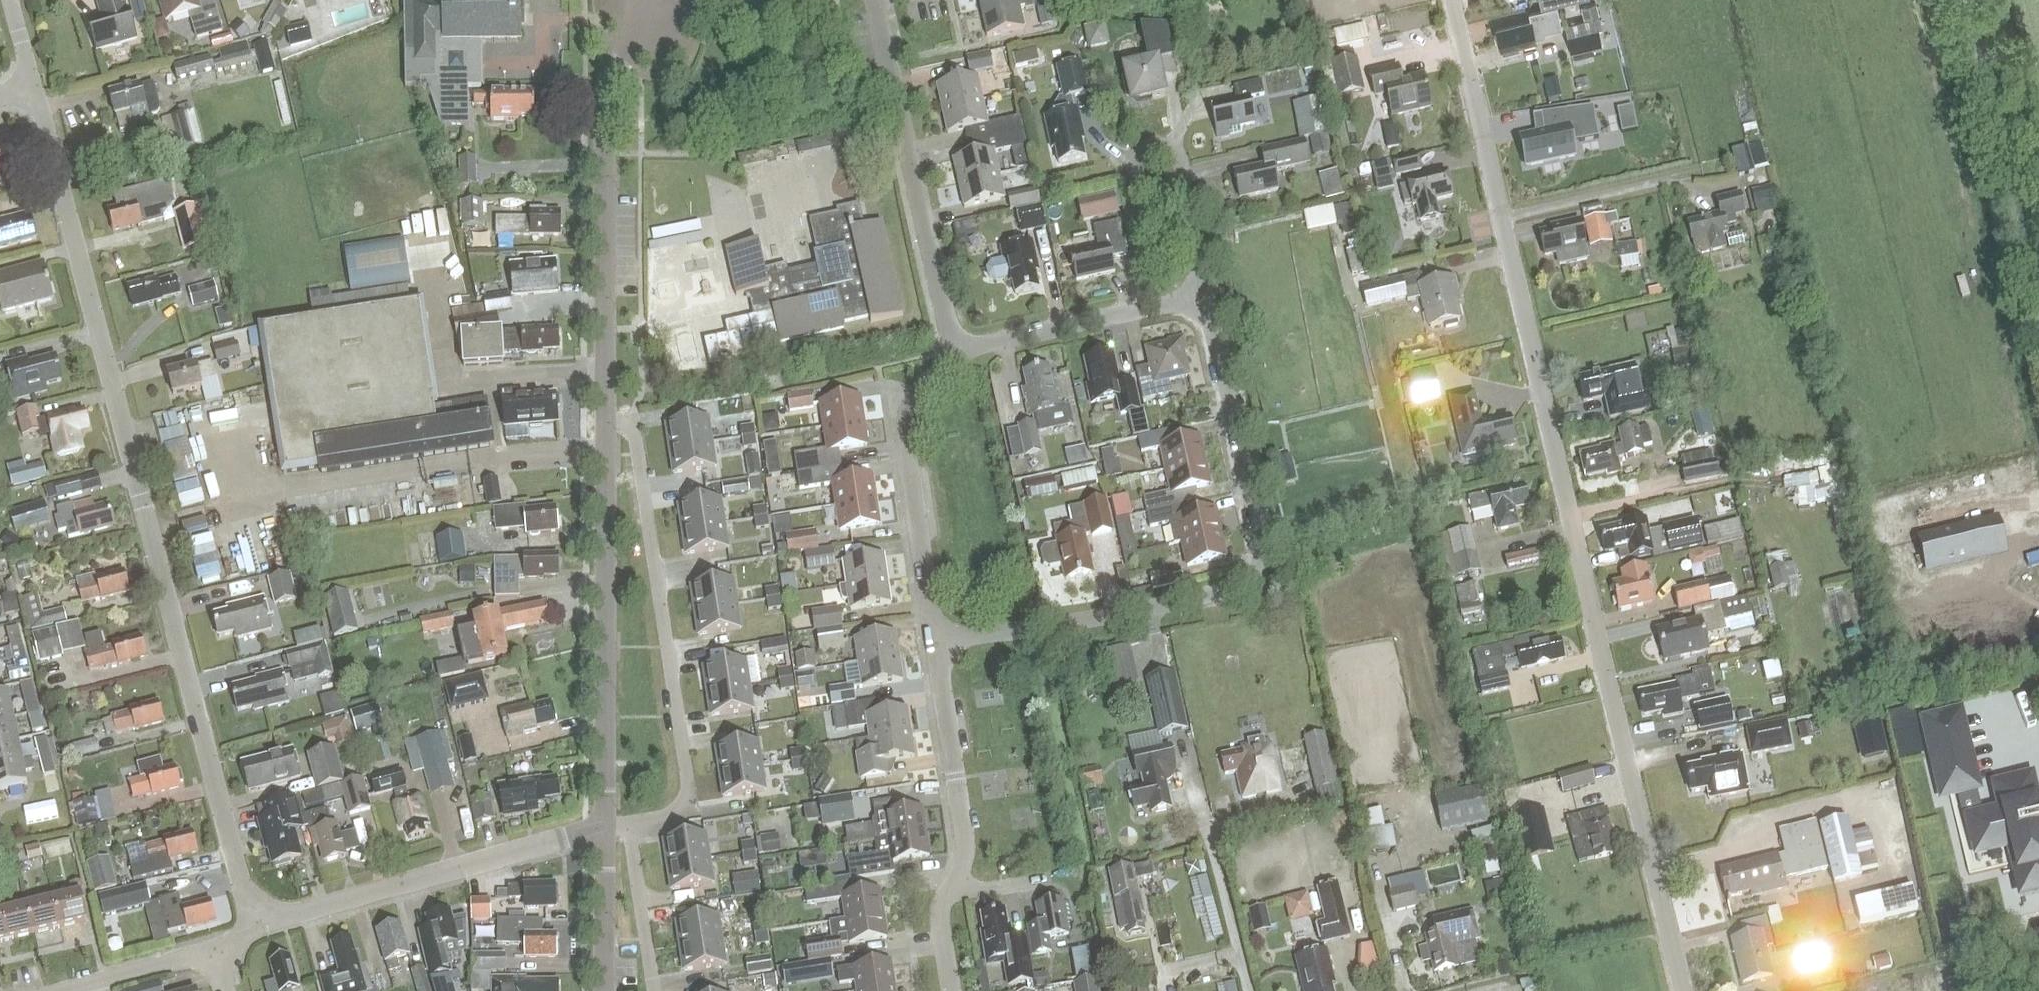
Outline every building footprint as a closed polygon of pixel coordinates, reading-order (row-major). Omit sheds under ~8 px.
[(136,39),(128,10),(126,10),(123,0),(96,0),(101,18),(88,22),(96,51),(136,39)] [(143,0),(137,0),(129,3),(135,24),(148,20),(143,0)] [(164,4),(161,5),(165,20),(190,12),(197,38),(221,30),(213,0),(211,0),(198,4),(197,0),(163,0),(164,4)] [(289,9),(274,0),(261,22),(276,31),(289,9)] [(404,87),(426,87),(438,126),(467,126),(467,86),(481,86),(481,40),(520,39),(520,0),(404,0),(404,3),(403,3),(404,87)] [(981,9),(1022,0),(979,0),(981,9)] [(981,9),(987,35),(986,35),(986,36),(1024,28),(1024,27),(1023,27),(1019,8),(1024,7),(1025,10),(1034,8),(1032,0),(1022,0),(981,9)] [(1048,0),(1035,0),(1041,26),(1053,24),(1048,0)] [(1599,15),(1596,1),(1580,6),(1584,19),(1599,15)] [(1518,45),(1536,41),(1536,39),(1542,37),(1546,35),(1546,32),(1562,28),(1557,6),(1528,13),(1530,20),(1496,28),(1501,49),(1502,49),(1503,54),(1519,50),(1518,45)] [(230,29),(240,40),(249,32),(239,21),(230,29)] [(290,48),(304,44),(299,24),(285,28),(290,48)] [(1368,39),(1364,24),(1333,32),(1337,47),(1368,39)] [(1086,29),(1090,47),(1107,43),(1103,26),(1086,29)] [(1124,68),(1129,94),(1139,100),(1165,94),(1159,69),(1173,66),(1165,30),(1142,29),(1149,62),(1124,68)] [(1598,29),(1567,37),(1572,57),(1603,49),(1598,30),(1598,29)] [(231,35),(211,41),(214,49),(233,44),(231,35)] [(268,41),(253,45),(255,52),(250,54),(248,47),(219,54),(221,61),(206,65),(205,60),(174,68),(177,82),(258,62),(260,72),(275,68),(268,41)] [(966,57),(970,73),(993,68),(990,52),(966,57)] [(1012,54),(1015,67),(1025,65),(1022,52),(1012,54)] [(1355,59),(1332,65),(1339,96),(1362,90),(1355,59)] [(1082,132),(1077,110),(1075,110),(1072,96),(1087,93),(1080,62),(1057,67),(1064,97),(1060,98),(1054,107),(1056,114),(1044,117),(1051,148),(1055,147),(1058,163),(1084,157),(1079,132),(1082,132)] [(1392,115),(1430,106),(1423,75),(1401,80),(1397,66),(1369,72),(1375,96),(1387,93),(1392,115)] [(936,85),(942,109),(982,100),(976,76),(936,85)] [(1562,97),(1558,78),(1544,81),(1548,100),(1562,97)] [(1210,106),(1217,137),(1241,132),(1240,126),(1254,123),(1248,98),(1264,95),(1260,81),(1233,87),(1236,100),(1210,106)] [(141,86),(141,85),(110,93),(120,132),(137,128),(136,124),(147,121),(146,117),(148,117),(147,116),(156,114),(159,109),(153,83),(141,86)] [(518,116),(534,116),(533,92),(490,92),(490,93),(473,93),(473,105),(485,105),(485,110),(491,110),(491,120),(518,120),(518,116)] [(1321,97),(1308,100),(1315,136),(1328,134),(1321,97)] [(982,100),(942,109),(947,133),(987,125),(982,100)] [(1637,130),(1632,106),(1617,109),(1622,133),(1637,130)] [(1535,136),(1520,139),(1523,152),(1526,166),(1530,165),(1574,156),(1572,143),(1571,140),(1579,138),(1580,141),(1598,138),(1597,131),(1595,121),(1594,115),(1593,107),(1573,110),(1574,112),(1566,114),(1565,111),(1541,114),(1544,134),(1535,136)] [(185,113),(161,119),(166,137),(174,135),(178,148),(202,142),(194,111),(185,113)] [(994,135),(1024,129),(1021,116),(991,123),(994,135)] [(1024,129),(994,135),(979,139),(982,153),(953,159),(958,183),(998,174),(994,153),(1012,148),(1016,170),(1032,166),(1027,145),(1024,129)] [(1324,134),(1315,136),(1310,137),(1314,154),(1328,151),(1324,134)] [(833,135),(796,144),(799,155),(836,147),(833,135)] [(1385,138),(1387,150),(1399,147),(1397,135),(1385,138)] [(1273,171),(1293,166),(1308,163),(1303,140),(1260,149),(1264,165),(1234,172),(1240,198),(1278,190),(1273,171)] [(1754,170),(1767,166),(1761,143),(1731,151),(1738,176),(1754,172),(1754,170)] [(786,146),(737,157),(740,168),(788,158),(786,146)] [(3,184),(6,182),(3,172),(17,168),(12,148),(0,151),(0,185),(3,184)] [(1421,170),(1417,154),(1376,164),(1381,184),(1391,181),(1394,176),(1421,170)] [(459,158),(460,186),(476,185),(475,157),(459,158)] [(1353,167),(1346,169),(1348,180),(1356,179),(1353,167)] [(1420,221),(1439,217),(1435,200),(1452,197),(1446,171),(1407,180),(1408,183),(1400,185),(1404,204),(1412,202),(1413,206),(1417,205),(1420,221)] [(1004,199),(998,174),(958,183),(964,208),(1004,199)] [(119,210),(108,212),(113,231),(140,224),(141,226),(163,220),(160,208),(174,205),(168,182),(115,196),(119,210)] [(1776,200),(1773,185),(1751,190),(1757,215),(1774,211),(1772,201),(1776,200)] [(1010,209),(1040,203),(1037,189),(1007,195),(1010,209)] [(1703,216),(1704,218),(1688,222),(1693,240),(1694,240),(1696,248),(1703,253),(1711,251),(1727,247),(1723,234),(1729,232),(1726,217),(1746,212),(1741,192),(1718,198),(1721,212),(1703,216)] [(1117,193),(1079,196),(1081,218),(1119,215),(1117,193)] [(483,201),(463,201),(463,225),(483,225),(483,201)] [(752,301),(750,301),(753,317),(725,323),(727,335),(704,340),(709,364),(780,348),(779,343),(845,328),(843,322),(869,317),(870,323),(903,315),(882,223),(864,227),(859,204),(844,207),(845,211),(837,213),(809,219),(817,253),(813,254),(814,255),(817,266),(788,273),(786,264),(764,269),(758,243),(759,243),(758,242),(726,249),(736,296),(745,294),(750,293),(752,301)] [(199,206),(176,212),(186,250),(209,244),(199,206)] [(1021,232),(1045,227),(1040,206),(1016,211),(1021,232)] [(530,217),(496,217),(496,236),(561,236),(560,212),(546,212),(546,209),(530,209),(530,217)] [(36,238),(29,213),(0,221),(0,248),(36,238)] [(1614,223),(1612,213),(1583,219),(1589,248),(1612,243),(1608,224),(1614,223)] [(975,219),(952,224),(955,238),(956,238),(967,236),(978,234),(975,219)] [(1341,234),(1355,232),(1353,220),(1339,223),(1341,234)] [(1580,220),(1569,223),(1554,226),(1555,230),(1540,233),(1543,251),(1555,248),(1559,264),(1587,258),(1584,245),(1585,245),(1580,220)] [(1098,248),(1071,254),(1070,247),(1069,247),(1076,280),(1114,272),(1111,258),(1127,254),(1119,221),(1093,227),(1098,248)] [(956,238),(955,238),(957,248),(969,246),(967,236),(956,238)] [(404,240),(344,248),(350,292),(410,283),(404,240)] [(1000,248),(1003,260),(991,262),(987,269),(989,277),(995,281),(1007,278),(1008,282),(1012,281),(1015,294),(1038,289),(1032,264),(1036,263),(1032,241),(1000,248)] [(1636,242),(1616,246),(1619,259),(1638,256),(1636,242)] [(1368,255),(1366,246),(1346,251),(1351,275),(1372,270),(1368,255)] [(558,291),(555,260),(511,264),(514,295),(558,291)] [(44,264),(0,276),(0,298),(3,310),(53,297),(44,264)] [(128,288),(133,307),(162,300),(161,298),(179,293),(175,277),(157,281),(128,288)] [(1453,277),(1420,286),(1405,289),(1402,278),(1362,288),(1367,307),(1406,297),(1407,301),(1423,297),(1430,327),(1444,323),(1445,328),(1457,325),(1456,320),(1459,320),(1453,294),(1457,293),(1453,277)] [(193,307),(218,300),(214,283),(188,289),(193,307)] [(321,472),(493,445),(486,398),(434,407),(433,401),(437,400),(421,299),(409,301),(407,286),(332,298),(332,296),(310,299),(313,315),(260,324),(283,472),(320,466),(321,472)] [(486,300),(488,311),(511,307),(509,296),(486,300)] [(482,304),(452,309),(455,319),(459,334),(463,334),(464,365),(503,363),(503,351),(521,350),(521,352),(544,351),(544,349),(559,348),(558,330),(542,330),(542,328),(520,329),(499,330),(496,313),(485,315),(482,304)] [(1670,330),(1673,348),(1692,345),(1689,327),(1670,330)] [(1187,376),(1191,391),(1192,390),(1188,376),(1189,376),(1183,353),(1186,352),(1183,337),(1168,340),(1169,343),(1145,349),(1149,366),(1135,369),(1142,400),(1166,395),(1163,382),(1187,376)] [(213,346),(217,360),(239,354),(235,340),(213,346)] [(1698,362),(1694,346),(1671,351),(1674,367),(1698,362)] [(1121,414),(1139,410),(1133,383),(1119,386),(1112,353),(1085,359),(1090,384),(1087,385),(1091,403),(1117,397),(1121,414)] [(6,363),(15,398),(47,390),(45,385),(61,381),(55,356),(28,363),(27,358),(6,363)] [(167,372),(172,394),(201,386),(199,381),(216,376),(212,361),(195,365),(195,364),(167,372)] [(1605,396),(1610,418),(1644,411),(1644,410),(1640,394),(1633,363),(1609,369),(1609,370),(1578,377),(1583,401),(1605,396)] [(1029,416),(1031,415),(1033,423),(1034,423),(1037,434),(1074,426),(1069,407),(1062,408),(1054,374),(1049,375),(1048,367),(1024,373),(1027,388),(1023,389),(1029,416)] [(1439,396),(1433,368),(1409,374),(1415,402),(1439,396)] [(1708,400),(1702,377),(1689,380),(1695,403),(1708,400)] [(1075,390),(1077,401),(1084,399),(1081,388),(1075,390)] [(556,405),(559,405),(558,395),(555,395),(555,393),(516,397),(515,391),(501,392),(504,417),(507,420),(517,419),(518,424),(530,423),(530,426),(541,425),(541,422),(558,421),(556,405)] [(789,411),(813,407),(811,391),(787,395),(789,411)] [(1476,450),(1492,447),(1493,450),(1513,446),(1512,442),(1514,442),(1509,417),(1481,423),(1474,392),(1450,398),(1457,432),(1459,431),(1463,449),(1475,446),(1476,450)] [(820,403),(824,427),(863,421),(859,397),(820,403)] [(75,413),(74,409),(47,416),(47,419),(39,421),(36,406),(16,411),(22,436),(37,432),(38,436),(50,433),(55,453),(60,455),(76,452),(80,447),(76,430),(87,428),(84,412),(75,413)] [(1706,407),(1691,411),(1691,413),(1694,422),(1709,418),(1706,407)] [(1185,412),(1187,423),(1198,420),(1195,409),(1185,412)] [(670,448),(711,442),(707,417),(666,424),(670,448)] [(794,456),(797,472),(841,465),(838,450),(867,446),(863,421),(824,427),(827,451),(794,456)] [(1033,423),(1018,426),(1025,455),(1040,452),(1037,434),(1034,423),(1033,423)] [(1607,473),(1621,470),(1617,456),(1644,450),(1642,445),(1652,442),(1649,427),(1639,429),(1638,424),(1619,428),(1623,443),(1615,445),(1614,441),(1600,444),(1601,447),(1580,452),(1585,475),(1606,470),(1607,473)] [(753,426),(740,428),(742,439),(755,437),(753,426)] [(1166,470),(1204,461),(1199,437),(1172,443),(1169,430),(1150,434),(1138,437),(1141,452),(1161,447),(1166,470)] [(755,437),(742,439),(743,450),(757,448),(755,437)] [(715,467),(711,442),(670,448),(674,473),(715,467)] [(190,448),(167,454),(181,502),(204,495),(190,448)] [(1113,448),(1101,450),(1103,461),(1115,459),(1113,448)] [(1084,449),(1065,453),(1068,469),(1088,465),(1084,449)] [(1681,458),(1683,466),(1713,461),(1711,452),(1681,458)] [(745,457),(748,477),(761,475),(758,455),(745,457)] [(779,457),(765,459),(768,477),(773,476),(782,475),(779,457)] [(1683,466),(1682,467),(1685,483),(1719,477),(1715,460),(1713,461),(1683,466)] [(1146,510),(1146,513),(1185,504),(1183,491),(1210,485),(1204,461),(1166,470),(1170,492),(1151,496),(1154,508),(1146,510)] [(13,486),(46,477),(43,463),(9,472),(13,486)] [(797,472),(799,489),(832,484),(836,506),(875,500),(871,476),(843,480),(841,465),(797,472)] [(1064,487),(1098,483),(1097,469),(1063,472),(1064,487)] [(57,482),(61,498),(81,492),(76,477),(57,482)] [(497,478),(483,480),(487,505),(501,503),(497,478)] [(1041,498),(1037,480),(1023,483),(1027,501),(1041,498)] [(722,485),(724,496),(749,492),(748,481),(722,485)] [(49,500),(58,497),(54,485),(45,487),(49,500)] [(1468,497),(1471,512),(1491,508),(1493,516),(1494,516),(1497,531),(1519,527),(1515,511),(1514,511),(1513,506),(1528,503),(1524,487),(1510,490),(1509,488),(1468,497)] [(679,503),(683,528),(724,521),(720,496),(679,503)] [(1447,508),(1445,498),(1435,500),(1437,510),(1447,508)] [(72,504),(71,502),(55,506),(57,514),(53,515),(57,530),(65,528),(67,536),(113,525),(107,503),(93,506),(92,499),(72,504)] [(875,500),(836,506),(840,530),(879,525),(875,500)] [(1075,536),(1057,540),(1058,545),(1045,548),(1042,553),(1044,564),(1049,566),(1061,563),(1065,579),(1092,573),(1084,536),(1091,534),(1091,536),(1113,531),(1106,500),(1069,508),(1072,522),(1075,536)] [(8,512),(14,532),(49,522),(43,503),(8,512)] [(1182,542),(1220,533),(1215,509),(1188,515),(1185,504),(1146,513),(1150,527),(1169,523),(1173,544),(1182,542)] [(525,510),(525,506),(494,509),(496,531),(526,528),(527,534),(559,531),(556,507),(525,510)] [(753,509),(754,520),(768,518),(766,507),(753,509)] [(1129,517),(1116,520),(1119,534),(1132,531),(1129,517)] [(756,531),(769,529),(768,518),(754,520),(756,531)] [(1663,528),(1649,531),(1647,519),(1601,529),(1606,552),(1619,549),(1620,552),(1621,555),(1624,557),(1627,558),(1652,552),(1653,558),(1670,554),(1670,553),(1702,546),(1696,519),(1663,526),(1663,528)] [(728,546),(724,521),(683,528),(687,553),(728,546)] [(1742,537),(1738,521),(1716,526),(1719,542),(1742,537)] [(1982,526),(1920,541),(1927,571),(1990,556),(1982,526)] [(1447,577),(1475,571),(1467,528),(1448,532),(1439,534),(1447,577)] [(818,548),(815,531),(785,535),(788,552),(818,548)] [(1182,542),(1187,566),(1226,557),(1220,533),(1182,542)] [(214,535),(190,539),(197,580),(221,576),(214,535)] [(460,535),(437,539),(440,562),(464,559),(460,535)] [(13,536),(6,547),(15,552),(21,542),(13,536)] [(1691,551),(1692,563),(1722,560),(1720,547),(1691,551)] [(805,552),(808,572),(836,568),(833,548),(805,552)] [(1506,557),(1508,569),(1539,563),(1536,551),(1506,557)] [(843,561),(846,585),(887,579),(883,555),(843,561)] [(525,557),(495,557),(495,596),(495,595),(519,596),(519,577),(525,577),(544,577),(544,576),(559,576),(559,556),(525,556),(525,557)] [(1789,586),(1783,564),(1769,568),(1775,590),(1789,586)] [(475,566),(460,566),(460,584),(475,584),(475,566)] [(1180,567),(1149,574),(1152,588),(1183,581),(1180,567)] [(1619,573),(1621,581),(1613,583),(1619,609),(1654,601),(1646,567),(1619,573)] [(128,592),(123,573),(95,581),(93,575),(74,580),(81,604),(99,599),(100,600),(128,592)] [(293,597),(286,574),(267,579),(273,603),(293,597)] [(692,585),(696,610),(737,603),(733,578),(692,585)] [(846,585),(839,586),(841,596),(841,599),(843,600),(845,601),(849,600),(850,610),(891,604),(887,579),(846,585)] [(14,581),(4,583),(7,595),(8,595),(15,593),(17,593),(14,581)] [(1674,590),(1679,609),(1731,597),(1727,581),(1706,586),(1706,583),(1674,590)] [(1476,584),(1455,588),(1462,619),(1482,615),(1476,584)] [(767,598),(780,597),(778,585),(765,587),(767,598)] [(324,598),(334,636),(358,631),(348,592),(324,598)] [(19,612),(15,593),(8,595),(7,595),(1,596),(5,615),(19,612)] [(37,595),(23,599),(31,629),(43,626),(44,626),(65,621),(62,610),(42,615),(37,595)] [(235,637),(270,628),(261,596),(237,603),(238,607),(212,614),(219,638),(234,634),(235,637)] [(768,610),(781,608),(780,597),(767,598),(768,610)] [(1657,630),(1664,659),(1707,649),(1703,631),(1724,626),(1723,621),(1750,614),(1747,597),(1719,603),(1694,609),(1696,621),(1657,630)] [(545,603),(473,617),(475,630),(462,632),(468,663),(507,656),(502,631),(549,622),(545,603)] [(741,628),(737,603),(696,610),(700,635),(741,628)] [(839,608),(812,612),(814,630),(842,626),(839,608)] [(410,613),(399,616),(401,624),(412,622),(410,613)] [(421,621),(424,634),(455,628),(452,614),(421,621)] [(1546,617),(1542,617),(1538,620),(1538,624),(1541,628),(1546,628),(1549,625),(1549,620),(1546,617)] [(56,626),(63,654),(88,648),(80,620),(56,626)] [(11,647),(11,646),(21,643),(17,627),(5,630),(10,647),(11,647)] [(31,633),(38,661),(61,655),(55,628),(31,633)] [(820,651),(844,648),(841,628),(817,631),(820,651)] [(854,639),(858,663),(899,657),(895,633),(854,639)] [(1559,641),(1549,644),(1539,635),(1514,641),(1520,670),(1535,666),(1535,667),(1548,664),(1548,663),(1564,660),(1559,641)] [(84,653),(88,670),(116,663),(117,664),(145,656),(140,637),(112,645),(112,646),(84,653)] [(760,643),(763,658),(788,654),(786,639),(760,643)] [(1738,644),(1737,643),(1736,642),(1734,642),(1733,642),(1731,642),(1730,643),(1728,643),(1727,644),(1726,646),(1726,647),(1726,649),(1726,650),(1726,652),(1727,653),(1728,654),(1729,655),(1730,656),(1732,656),(1733,656),(1735,656),(1736,655),(1737,655),(1738,653),(1739,652),(1740,651),(1740,649),(1740,648),(1739,646),(1739,645),(1738,644)] [(21,643),(11,646),(11,647),(10,647),(14,664),(26,661),(21,643)] [(319,677),(332,674),(324,643),(286,653),(289,668),(315,662),(319,677)] [(1514,643),(1473,652),(1479,680),(1506,674),(1503,659),(1517,656),(1514,643)] [(1108,651),(1117,686),(1140,680),(1131,644),(1108,651)] [(795,655),(797,671),(815,669),(813,653),(795,655)] [(858,663),(862,687),(902,681),(899,657),(858,663)] [(704,667),(707,691),(748,685),(760,683),(756,658),(704,667)] [(30,675),(27,662),(7,667),(10,679),(30,675)] [(1775,662),(1767,664),(1768,670),(1775,669),(1776,668),(1775,662)] [(779,679),(792,677),(791,666),(777,668),(779,679)] [(1647,690),(1639,692),(1640,699),(1643,716),(1663,711),(1664,716),(1681,712),(1679,701),(1699,697),(1698,695),(1715,691),(1710,668),(1692,672),(1693,677),(1675,680),(1676,684),(1647,690)] [(281,670),(256,677),(257,680),(231,687),(237,711),(253,707),(254,710),(290,701),(281,670)] [(796,674),(798,690),(811,688),(808,673),(796,674)] [(489,702),(482,674),(444,684),(451,712),(489,702)] [(1183,728),(1171,674),(1148,679),(1160,734),(1183,728)] [(1506,674),(1477,680),(1481,696),(1509,690),(1506,674)] [(794,689),(792,677),(779,679),(780,690),(794,689)] [(856,703),(853,684),(828,688),(831,706),(856,703)] [(752,710),(748,685),(707,691),(711,716),(752,710)] [(13,715),(8,693),(0,694),(0,718),(13,715)] [(28,712),(39,709),(34,693),(22,696),(26,713),(28,712)] [(339,715),(345,713),(340,693),(321,698),(327,718),(339,715)] [(531,706),(530,703),(501,711),(509,738),(537,730),(537,728),(557,722),(551,700),(531,706)] [(1695,707),(1700,730),(1732,723),(1727,700),(1695,707)] [(870,739),(910,733),(906,708),(878,713),(876,701),(844,706),(848,729),(868,726),(870,739)] [(134,730),(163,723),(158,703),(130,710),(130,711),(112,716),(112,719),(103,721),(106,733),(115,730),(116,733),(134,728),(134,730)] [(365,707),(351,711),(357,732),(372,728),(365,707)] [(39,709),(28,712),(26,713),(31,731),(44,728),(39,709)] [(1750,720),(1748,711),(1737,714),(1739,722),(1750,720)] [(0,718),(0,741),(17,738),(13,715),(0,718)] [(327,738),(336,736),(338,745),(354,741),(348,715),(323,721),(327,738)] [(2034,806),(2032,796),(2027,797),(2023,780),(2003,785),(2007,802),(2002,803),(2003,808),(1982,813),(1959,716),(1926,724),(1942,792),(1956,789),(1964,824),(1971,823),(1978,850),(2011,842),(2011,844),(2013,844),(2024,890),(2038,886),(2038,805),(2034,806)] [(1746,730),(1751,755),(1791,747),(1786,722),(1746,730)] [(1810,724),(1798,726),(1800,737),(1812,735),(1810,724)] [(423,770),(454,761),(445,730),(414,739),(423,770)] [(857,754),(861,779),(887,775),(885,762),(914,757),(910,733),(870,739),(872,752),(857,754)] [(1325,734),(1305,738),(1316,790),(1336,786),(1325,734)] [(38,757),(38,756),(50,754),(46,737),(34,740),(38,757)] [(0,741),(0,765),(22,760),(17,738),(0,741)] [(73,746),(75,757),(99,751),(96,740),(73,746)] [(1221,755),(1225,774),(1236,770),(1241,797),(1279,789),(1269,740),(1241,746),(1242,750),(1221,755)] [(761,765),(757,741),(716,747),(720,772),(761,765)] [(1143,774),(1145,785),(1145,786),(1130,790),(1134,809),(1150,805),(1151,813),(1171,809),(1165,782),(1167,781),(1169,780),(1170,779),(1172,778),(1173,776),(1174,774),(1175,772),(1175,770),(1175,768),(1175,766),(1171,746),(1136,753),(1141,774),(1143,774)] [(342,781),(333,747),(308,754),(316,787),(342,781)] [(803,747),(789,749),(791,760),(804,758),(803,747)] [(461,751),(464,763),(477,760),(474,748),(461,751)] [(280,754),(280,752),(241,762),(248,790),(299,777),(292,751),(280,754)] [(50,754),(38,756),(38,757),(43,776),(55,773),(50,754)] [(1709,800),(1748,792),(1741,754),(1702,762),(1702,766),(1686,769),(1691,793),(1707,790),(1709,800)] [(179,787),(178,783),(182,783),(179,771),(176,772),(175,769),(163,771),(159,758),(137,763),(141,778),(128,781),(132,798),(150,793),(151,794),(179,787)] [(804,758),(791,760),(792,771),(806,770),(804,758)] [(0,765),(0,789),(27,783),(24,772),(34,770),(32,759),(22,761),(22,760),(0,765)] [(765,790),(761,765),(720,772),(724,797),(765,790)] [(489,788),(484,766),(466,770),(471,792),(489,788)] [(1591,766),(1557,775),(1562,793),(1595,784),(1591,766)] [(1103,785),(1099,767),(1078,771),(1082,790),(1103,785)] [(404,825),(408,838),(425,834),(423,826),(428,824),(420,795),(408,798),(400,771),(371,780),(375,794),(393,790),(396,801),(393,802),(399,827),(404,825)] [(835,782),(823,775),(815,788),(826,796),(835,782)] [(540,782),(540,777),(498,784),(503,818),(537,813),(535,804),(544,803),(543,798),(558,796),(556,779),(540,782)] [(371,808),(362,779),(341,785),(349,814),(371,808)] [(1435,796),(1442,831),(1490,821),(1483,787),(1435,796)] [(325,803),(321,790),(302,795),(306,808),(325,803)] [(475,818),(491,815),(487,791),(471,794),(475,818)] [(92,796),(72,800),(77,823),(97,819),(92,796)] [(291,864),(290,860),(301,857),(289,813),(299,810),(301,819),(302,819),(296,796),(261,806),(264,818),(257,820),(264,843),(266,842),(272,864),(275,864),(276,868),(291,864)] [(854,819),(850,796),(818,801),(822,824),(854,819)] [(872,803),(874,816),(872,820),(875,840),(925,832),(922,809),(893,813),(891,800),(872,803)] [(1289,808),(1281,809),(1283,817),(1291,816),(1289,808)] [(341,835),(338,824),(331,826),(327,809),(305,815),(314,847),(320,845),(324,862),(345,856),(344,854),(361,849),(356,831),(341,835)] [(1595,859),(1613,854),(1610,845),(1615,844),(1608,817),(1607,817),(1605,810),(1568,819),(1574,841),(1589,838),(1595,858),(1595,859)] [(1537,813),(1513,819),(1522,858),(1547,852),(1537,813)] [(716,834),(738,827),(734,816),(713,823),(716,834)] [(57,819),(58,829),(71,828),(70,817),(57,819)] [(1848,818),(1822,824),(1836,883),(1862,876),(1848,818)] [(1778,855),(1721,869),(1727,896),(1764,888),(1765,893),(1787,887),(1785,878),(1829,868),(1818,821),(1781,830),(1787,856),(1779,858),(1778,855)] [(106,823),(94,826),(98,842),(110,839),(106,823)] [(1397,849),(1392,827),(1363,833),(1367,855),(1397,849)] [(1496,827),(1473,832),(1478,851),(1500,845),(1496,827)] [(925,832),(875,840),(877,853),(846,858),(850,880),(894,873),(892,862),(929,856),(925,832)] [(170,859),(198,852),(193,833),(165,840),(166,841),(146,846),(150,862),(130,867),(134,881),(173,871),(170,859)] [(668,865),(709,858),(705,833),(664,840),(668,865)] [(760,837),(763,854),(781,852),(778,834),(760,837)] [(756,851),(754,840),(741,842),(742,853),(756,851)] [(39,844),(28,847),(31,859),(42,856),(39,844)] [(742,853),(744,864),(757,862),(756,851),(742,853)] [(1471,864),(1469,855),(1463,857),(1465,866),(1471,864)] [(117,887),(109,856),(86,862),(94,893),(117,887)] [(713,883),(709,858),(668,865),(672,890),(713,883)] [(1133,894),(1131,885),(1133,885),(1132,880),(1153,876),(1150,863),(1112,872),(1117,897),(1114,898),(1120,929),(1126,928),(1127,934),(1144,931),(1141,914),(1143,913),(1139,893),(1133,894)] [(1412,887),(1425,884),(1422,872),(1409,875),(1389,880),(1392,892),(1412,887)] [(758,873),(747,874),(750,894),(761,893),(758,873)] [(1208,874),(1190,879),(1206,940),(1224,935),(1208,874)] [(1494,899),(1508,896),(1504,879),(1490,883),(1494,899)] [(72,894),(54,898),(61,928),(86,922),(80,898),(84,897),(80,882),(69,885),(72,894)] [(1352,937),(1338,882),(1316,887),(1324,920),(1316,922),(1315,918),(1300,921),(1302,931),(1316,927),(1321,944),(1352,937)] [(555,884),(508,886),(509,900),(525,899),(525,908),(556,907),(556,905),(558,905),(558,894),(555,894),(555,884)] [(146,885),(99,897),(104,916),(151,904),(146,885)] [(834,900),(832,885),(805,889),(807,904),(834,900)] [(1098,889),(1099,897),(1109,896),(1108,887),(1098,889)] [(1412,887),(1392,892),(1389,893),(1394,912),(1417,906),(1412,887)] [(845,920),(883,914),(879,890),(842,896),(845,919),(845,920)] [(1309,891),(1285,898),(1292,923),(1316,916),(1309,891)] [(167,933),(187,928),(216,921),(211,902),(182,909),(178,895),(159,900),(167,933)] [(34,934),(61,928),(54,898),(27,905),(34,934)] [(491,921),(491,899),(470,899),(470,921),(491,921)] [(1049,938),(1060,936),(1068,935),(1066,919),(1072,918),(1069,904),(1063,905),(1062,901),(1035,905),(1039,926),(1027,928),(1032,955),(1051,952),(1049,938)] [(1,911),(7,936),(8,940),(34,934),(27,905),(1,911)] [(1250,922),(1269,918),(1266,906),(1248,910),(1250,922)] [(429,977),(451,973),(447,956),(445,947),(466,942),(466,915),(451,919),(449,911),(426,917),(429,929),(418,932),(423,950),(429,977)] [(986,961),(1007,958),(1012,984),(1008,984),(1008,986),(1033,981),(1026,938),(1024,939),(1025,944),(1014,946),(1010,927),(1008,927),(1005,911),(981,915),(983,932),(981,932),(986,961)] [(1425,937),(1427,946),(1418,948),(1422,964),(1431,962),(1434,974),(1478,964),(1472,940),(1478,938),(1474,925),(1467,927),(1464,913),(1441,918),(1441,917),(1432,920),(1432,921),(1429,922),(1432,935),(1425,937)] [(829,922),(831,936),(832,940),(805,944),(808,962),(841,956),(838,936),(848,934),(848,936),(849,944),(886,938),(883,914),(845,920),(845,919),(829,922)] [(717,915),(676,921),(680,946),(721,940),(717,915)] [(1744,935),(1741,936),(1731,938),(1742,982),(1772,974),(1765,946),(1772,944),(1765,917),(1741,924),(1744,935)] [(497,920),(497,944),(524,945),(524,957),(556,957),(556,934),(541,934),(541,920),(525,920),(497,920)] [(755,935),(768,933),(766,922),(753,924),(755,935)] [(378,930),(379,936),(390,973),(401,970),(397,958),(410,955),(405,936),(401,924),(378,930)] [(755,935),(756,946),(770,944),(768,933),(755,935)] [(319,977),(323,990),(367,990),(371,990),(364,965),(361,966),(357,951),(353,952),(349,938),(330,943),(338,972),(319,977)] [(684,971),(725,965),(721,940),(680,946),(684,971)] [(1831,959),(1826,940),(1796,948),(1800,967),(1831,959)] [(1378,945),(1361,944),(1361,969),(1378,970),(1378,945)] [(1090,947),(1072,950),(1077,983),(1095,980),(1090,947)] [(1295,958),(1304,990),(1332,990),(1329,975),(1332,974),(1326,950),(1295,958)] [(472,953),(472,970),(505,970),(505,953),(472,953)] [(1891,967),(1888,955),(1876,958),(1879,970),(1891,967)] [(290,990),(300,987),(295,970),(293,970),(289,956),(272,961),(276,975),(273,976),(276,985),(268,988),(269,990),(291,990),(290,990)] [(772,971),(769,956),(745,960),(747,975),(772,971)] [(832,972),(830,960),(800,964),(802,976),(832,972)] [(853,968),(837,970),(839,984),(855,981),(856,990),(859,990),(894,986),(890,962),(853,968)] [(423,967),(412,970),(419,990),(430,990),(423,967)] [(1042,973),(1034,974),(1036,988),(1044,986),(1051,985),(1048,972),(1042,973)] [(432,979),(435,990),(456,990),(451,973),(432,979)] [(493,990),(558,990),(558,982),(526,981),(526,977),(493,976),(493,990)] [(1075,983),(1076,990),(1098,990),(1096,979),(1095,980),(1077,983),(1075,983)] [(1219,990),(1239,990),(1239,982),(1219,983),(1219,990)] [(130,990),(162,990),(160,983),(130,990)]
